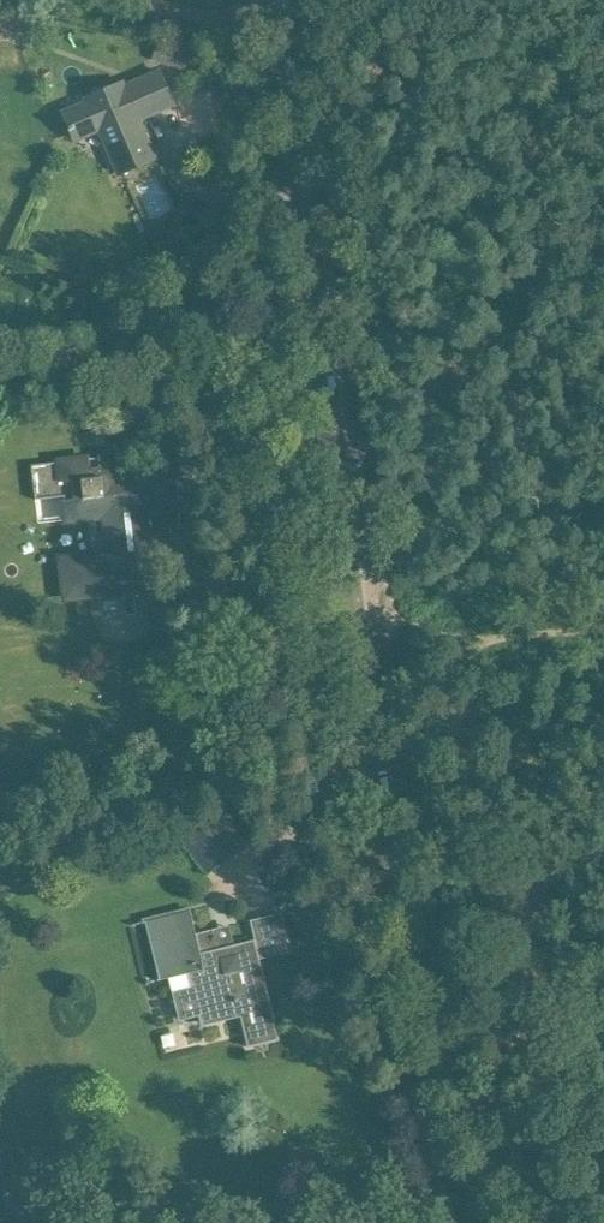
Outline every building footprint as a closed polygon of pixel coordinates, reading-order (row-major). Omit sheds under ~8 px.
[(157,45),(152,60),(177,68),(181,53),(157,45)] [(117,169),(120,175),(154,160),(134,113),(150,106),(145,96),(166,87),(174,104),(174,103),(161,72),(123,88),(121,82),(91,95),(94,101),(63,114),(74,141),(107,127),(124,166),(117,169)] [(180,199),(174,210),(185,217),(191,206),(180,199)] [(122,581),(126,615),(137,614),(134,590),(153,588),(149,548),(130,550),(126,513),(164,509),(163,504),(182,502),(178,468),(159,470),(159,465),(139,468),(139,472),(121,474),(119,455),(31,465),(35,500),(64,497),(65,511),(89,508),(91,526),(106,525),(109,553),(61,558),(66,598),(96,594),(95,584),(122,581)] [(219,807),(201,821),(229,854),(246,840),(219,807)] [(191,910),(133,924),(133,926),(136,926),(136,925),(146,922),(161,979),(159,979),(159,981),(189,973),(203,1024),(240,1015),(247,1045),(254,1043),(254,1045),(278,1039),(258,957),(285,950),(286,953),(288,952),(285,936),(287,936),(281,912),(250,920),(255,940),(231,946),(230,940),(218,943),(215,928),(196,933),(191,910)]
